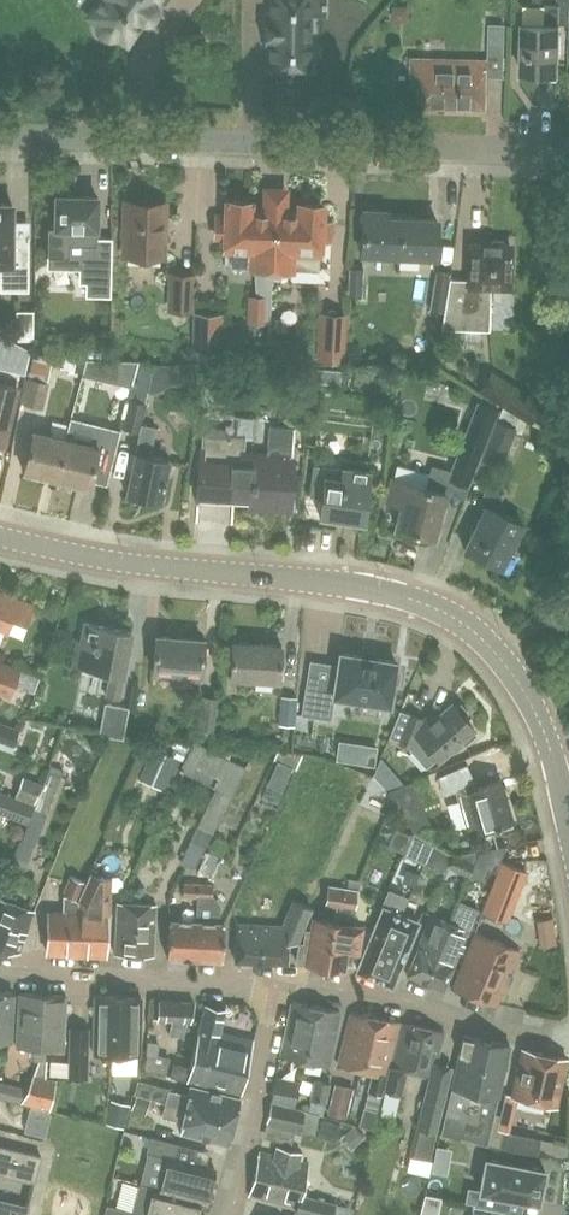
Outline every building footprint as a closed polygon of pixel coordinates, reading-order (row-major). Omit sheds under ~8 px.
[(89,15),(99,22),(99,29),(103,34),(110,36),(116,35),(126,42),(156,0),(100,0),(89,15)] [(266,34),(266,42),(269,42),(269,64),(308,64),(309,14),(309,0),(270,0),(270,14),(266,14),(266,22),(269,22),(269,34),(266,34)] [(559,71),(560,23),(559,23),(560,4),(546,3),(546,23),(522,22),(521,70),(559,71)] [(490,23),(489,50),(503,50),(504,24),(490,23)] [(484,105),(485,60),(421,58),(421,59),(413,59),(413,83),(420,83),(420,103),(484,105)] [(47,225),(47,253),(80,253),(80,268),(80,281),(87,281),(87,294),(110,294),(112,237),(95,237),(96,195),(74,195),(72,190),(68,188),(64,188),(60,190),(58,195),(55,195),(55,225),(47,225)] [(272,270),(272,268),(274,208),(251,207),(251,203),(247,203),(242,199),(234,199),(231,202),(226,202),(226,219),(217,218),(216,234),(224,235),(223,248),(225,248),(224,264),(253,265),(252,267),(267,267),(267,270),(272,270)] [(27,289),(27,235),(11,235),(11,202),(0,202),(0,289),(27,289)] [(163,253),(165,203),(124,202),(123,252),(163,253)] [(329,237),(330,221),(322,221),(323,206),(319,205),(315,202),(307,202),(304,205),(299,205),(298,209),(274,208),(272,268),(293,268),(293,266),(318,267),(318,252),(320,252),(321,236),(329,237)] [(361,250),(398,252),(399,216),(387,215),(387,209),(363,208),(361,250)] [(435,254),(436,217),(399,216),(398,252),(435,254)] [(509,242),(505,242),(503,240),(493,239),(491,241),(486,241),(486,243),(471,243),(470,277),(470,282),(469,308),(445,307),(444,310),(441,326),(481,328),(482,309),(488,302),(489,283),(508,284),(509,242)] [(361,295),(363,263),(349,263),(347,294),(361,295)] [(429,307),(444,310),(449,276),(450,271),(435,269),(429,307)] [(192,311),(193,272),(169,271),(167,310),(192,311)] [(249,320),(270,321),(271,297),(250,296),(249,320)] [(14,338),(32,338),(32,309),(14,309),(14,338)] [(219,312),(193,310),(191,357),(203,358),(218,339),(219,312)] [(320,355),(342,356),(343,327),(322,327),(320,355)] [(24,376),(19,400),(40,405),(46,381),(52,355),(32,350),(26,376),(24,376)] [(87,354),(84,367),(109,372),(113,356),(87,354)] [(193,360),(180,365),(183,374),(193,380),(200,379),(193,360)] [(131,384),(128,398),(145,402),(148,388),(153,364),(137,361),(131,384)] [(7,418),(15,385),(0,382),(0,416),(7,418)] [(128,398),(122,426),(139,430),(134,453),(131,452),(128,465),(132,466),(126,493),(160,500),(165,473),(170,474),(172,462),(168,461),(168,458),(162,457),(150,455),(159,410),(145,407),(146,402),(145,402),(128,398)] [(59,454),(54,475),(88,484),(90,475),(96,453),(111,457),(118,429),(99,425),(68,417),(63,436),(59,454)] [(496,418),(489,434),(482,453),(503,461),(516,426),(496,418)] [(288,508),(292,424),(266,423),(265,451),(252,451),(250,495),(249,495),(248,506),(288,508)] [(226,432),(221,425),(212,425),(206,431),(200,430),(197,493),(249,495),(250,495),(252,451),(242,450),(243,432),(226,432)] [(482,453),(489,434),(471,427),(453,474),(471,481),(482,453)] [(31,428),(21,467),(54,475),(59,454),(63,436),(31,428)] [(363,517),(370,469),(313,462),(309,492),(322,494),(319,511),(363,517)] [(440,490),(446,468),(433,465),(426,487),(392,477),(386,498),(401,502),(395,524),(432,534),(444,491),(440,490)] [(499,565),(521,521),(495,508),(503,488),(488,482),(480,502),(484,505),(463,547),(499,565)] [(207,525),(238,526),(239,503),(207,502),(207,525)] [(32,601),(0,590),(0,627),(6,629),(14,606),(29,611),(32,601)] [(120,696),(131,628),(84,620),(81,639),(78,638),(74,662),(112,669),(108,693),(120,696)] [(200,678),(203,636),(155,633),(153,666),(174,667),(173,677),(200,678)] [(279,678),(282,642),(233,638),(231,675),(279,678)] [(307,679),(302,713),(331,717),(335,694),(390,703),(393,682),(400,683),(402,669),(396,668),(397,660),(341,651),(335,684),(307,679)] [(19,667),(0,660),(0,691),(9,695),(19,667)] [(216,730),(219,696),(200,694),(198,729),(216,730)] [(295,725),(297,696),(281,695),(278,724),(295,725)] [(123,735),(129,703),(105,698),(98,730),(123,735)] [(454,705),(452,702),(432,720),(399,707),(390,729),(409,743),(408,746),(425,765),(457,736),(463,743),(476,732),(470,725),(471,724),(463,714),(468,710),(460,700),(454,705)] [(0,720),(0,741),(12,745),(19,727),(0,720)] [(245,765),(193,739),(179,769),(215,786),(191,838),(181,861),(193,866),(245,765)] [(377,746),(362,743),(359,762),(374,764),(377,746)] [(179,758),(151,746),(141,768),(170,780),(179,758)] [(299,766),(316,774),(323,760),(306,752),(299,766)] [(34,806),(46,811),(64,765),(51,761),(34,806)] [(336,766),(278,889),(277,910),(266,909),(264,957),(282,957),(283,941),(292,942),(307,902),(366,780),(336,766)] [(16,795),(34,802),(40,785),(23,779),(16,795)] [(501,827),(512,824),(510,817),(512,816),(501,779),(469,789),(480,827),(499,822),(501,827)] [(388,793),(396,805),(414,796),(407,784),(388,793)] [(374,791),(366,788),(358,803),(367,807),(374,791)] [(0,790),(0,812),(26,823),(34,803),(0,790)] [(451,853),(411,829),(402,853),(444,870),(446,865),(451,853)] [(506,843),(479,848),(477,852),(499,861),(506,843)] [(446,865),(468,874),(477,852),(479,848),(451,853),(446,865)] [(502,857),(486,895),(511,905),(526,867),(502,857)] [(409,863),(402,888),(417,892),(424,867),(409,863)] [(89,874),(85,882),(78,900),(75,950),(105,951),(107,911),(109,911),(111,875),(89,874)] [(63,909),(48,909),(46,948),(75,950),(78,900),(85,882),(69,875),(62,893),(63,894),(63,909)] [(197,893),(196,917),(194,956),(221,958),(224,919),(214,918),(214,913),(218,913),(219,901),(212,892),(212,881),(183,879),(182,892),(197,893)] [(353,908),(357,888),(327,882),(323,902),(353,908)] [(277,910),(278,889),(255,888),(254,897),(247,897),(246,917),(237,916),(235,955),(264,957),(266,909),(277,910)] [(19,950),(34,908),(0,896),(0,949),(19,950)] [(405,972),(442,987),(467,926),(476,905),(458,897),(449,919),(430,911),(405,972)] [(154,954),(156,902),(118,900),(115,952),(154,954)] [(357,968),(391,982),(416,919),(383,905),(357,968)] [(355,953),(357,944),(361,923),(312,915),(310,928),(305,928),(303,940),(301,939),(299,943),(296,959),(343,967),(344,959),(350,960),(352,952),(355,953)] [(166,955),(194,956),(196,917),(168,916),(166,955)] [(545,919),(547,942),(566,941),(565,918),(545,919)] [(495,1005),(519,948),(474,929),(451,987),(495,1005)] [(13,991),(0,990),(0,1039),(11,1040),(13,991)] [(64,1048),(67,994),(18,991),(15,1045),(32,1046),(31,1059),(43,1059),(44,1047),(64,1048)] [(139,1051),(141,995),(94,994),(93,1050),(139,1051)] [(182,1036),(187,1020),(190,1020),(194,1000),(158,998),(157,1018),(165,1019),(165,1020),(172,1022),(169,1033),(182,1036)] [(327,1064),(338,1009),(291,1000),(280,1054),(327,1064)] [(241,1090),(252,1044),(217,1036),(225,1006),(206,1002),(190,1065),(174,1061),(171,1072),(241,1090)] [(379,1094),(398,1020),(350,1011),(338,1064),(373,1072),(368,1091),(379,1094)] [(401,1094),(407,1068),(429,1073),(432,1073),(442,1028),(401,1020),(392,1065),(389,1065),(384,1089),(398,1093),(401,1094)] [(88,1078),(89,1027),(69,1026),(68,1078),(88,1078)] [(447,1092),(437,1131),(437,1133),(485,1144),(508,1043),(461,1032),(453,1065),(447,1092)] [(555,1103),(566,1056),(522,1046),(511,1093),(555,1103)] [(271,1101),(295,1105),(299,1079),(276,1075),(271,1101)] [(53,1103),(54,1080),(25,1079),(25,1102),(53,1103)] [(147,1096),(151,1082),(139,1079),(135,1093),(147,1096)] [(325,1101),(329,1082),(315,1079),(311,1098),(325,1101)] [(0,1081),(0,1098),(20,1103),(25,1087),(0,1081)] [(229,1139),(240,1094),(191,1081),(188,1092),(169,1088),(163,1111),(183,1116),(180,1127),(229,1139)] [(416,1127),(409,1156),(430,1161),(437,1133),(437,1131),(447,1092),(426,1087),(416,1127)] [(384,1089),(380,1103),(395,1107),(398,1093),(384,1089)] [(368,1091),(364,1106),(376,1110),(379,1094),(368,1091)] [(345,1117),(349,1101),(329,1096),(326,1112),(345,1117)] [(266,1121),(267,1121),(300,1129),(304,1109),(271,1101),(266,1121)] [(365,1136),(355,1125),(341,1138),(351,1149),(365,1136)] [(497,1146),(534,1155),(538,1138),(501,1130),(497,1146)] [(166,1156),(158,1187),(202,1198),(206,1199),(215,1165),(175,1155),(179,1141),(150,1134),(146,1150),(166,1156)] [(0,1144),(0,1172),(34,1180),(40,1154),(0,1144)] [(309,1163),(299,1160),(301,1152),(277,1145),(275,1154),(261,1150),(250,1195),(296,1206),(294,1211),(308,1214),(309,1214),(333,1214),(336,1202),(302,1193),(309,1163)] [(463,1200),(472,1202),(472,1204),(501,1209),(503,1193),(536,1198),(542,1165),(483,1156),(477,1187),(466,1185),(463,1200)] [(558,1176),(550,1208),(568,1212),(568,1179),(558,1176)] [(158,1187),(139,1182),(131,1210),(141,1212),(140,1214),(197,1214),(202,1198),(158,1187)] [(29,1204),(0,1197),(0,1214),(26,1214),(29,1204)] [(131,1210),(106,1203),(103,1214),(140,1214),(141,1212),(131,1210)] [(503,1209),(472,1204),(470,1214),(502,1214),(503,1209)]
